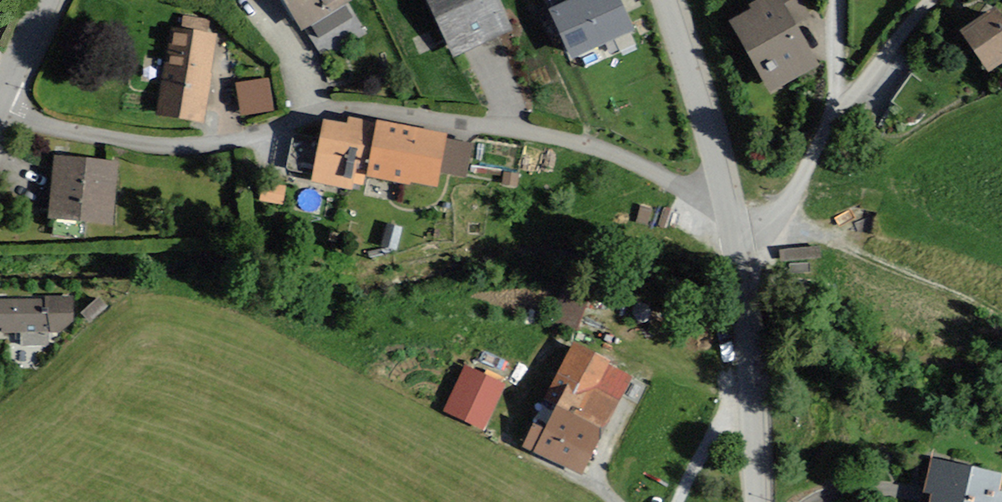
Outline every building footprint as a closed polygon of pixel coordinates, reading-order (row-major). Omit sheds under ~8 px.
[(353,0),(289,0),(307,30),(354,2),(353,0)] [(501,0),(434,0),(462,58),(517,31),(501,0)] [(615,0),(550,0),(557,16),(554,17),(575,60),(631,34),(615,0)] [(798,25),(812,18),(803,0),(754,0),(747,4),(750,9),(730,20),(769,93),(820,66),(798,25)] [(999,5),(961,28),(987,71),(1001,62),(1001,9),(999,5)] [(173,31),(161,118),(206,124),(218,37),(207,35),(209,22),(182,18),(180,32),(173,31)] [(269,83),(239,87),(243,116),(272,112),(269,83)] [(456,139),(354,119),(353,126),(331,122),(318,184),(361,193),(364,177),(445,194),(456,139)] [(120,166),(60,161),(55,221),(115,226),(120,166)] [(74,299),(38,300),(0,301),(0,330),(2,330),(2,335),(22,334),(22,346),(50,345),(50,333),(75,332),(74,299)] [(636,377),(577,347),(550,400),(563,406),(551,430),(541,425),(529,450),(585,478),(636,377)] [(507,385),(467,368),(447,414),(487,431),(507,385)] [(935,458),(927,501),(999,501),(1001,488),(1001,471),(935,458)]
